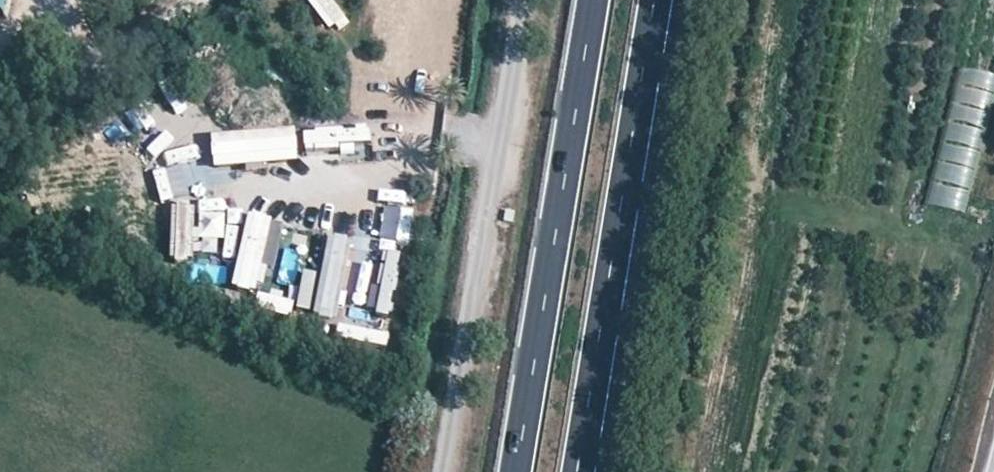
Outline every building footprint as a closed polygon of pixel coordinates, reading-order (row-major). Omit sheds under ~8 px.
[(11,0),(0,0),(0,11),(9,12),(11,0)] [(955,67),(931,206),(970,213),(993,73),(955,67)]
